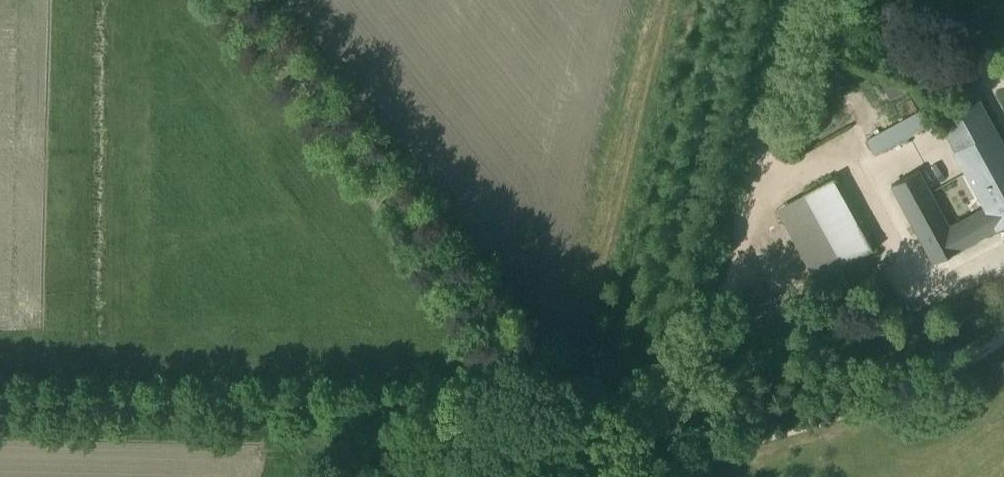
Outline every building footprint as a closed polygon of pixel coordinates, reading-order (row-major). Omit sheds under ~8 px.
[(878,82),(889,99),(902,92),(892,74),(878,82)] [(933,264),(1003,225),(1003,144),(979,98),(938,120),(953,151),(952,151),(982,208),(950,226),(918,172),(890,186),(933,264)] [(926,107),(865,141),(873,155),(934,122),(926,107)] [(870,248),(833,179),(776,209),(813,280),(870,248)]
